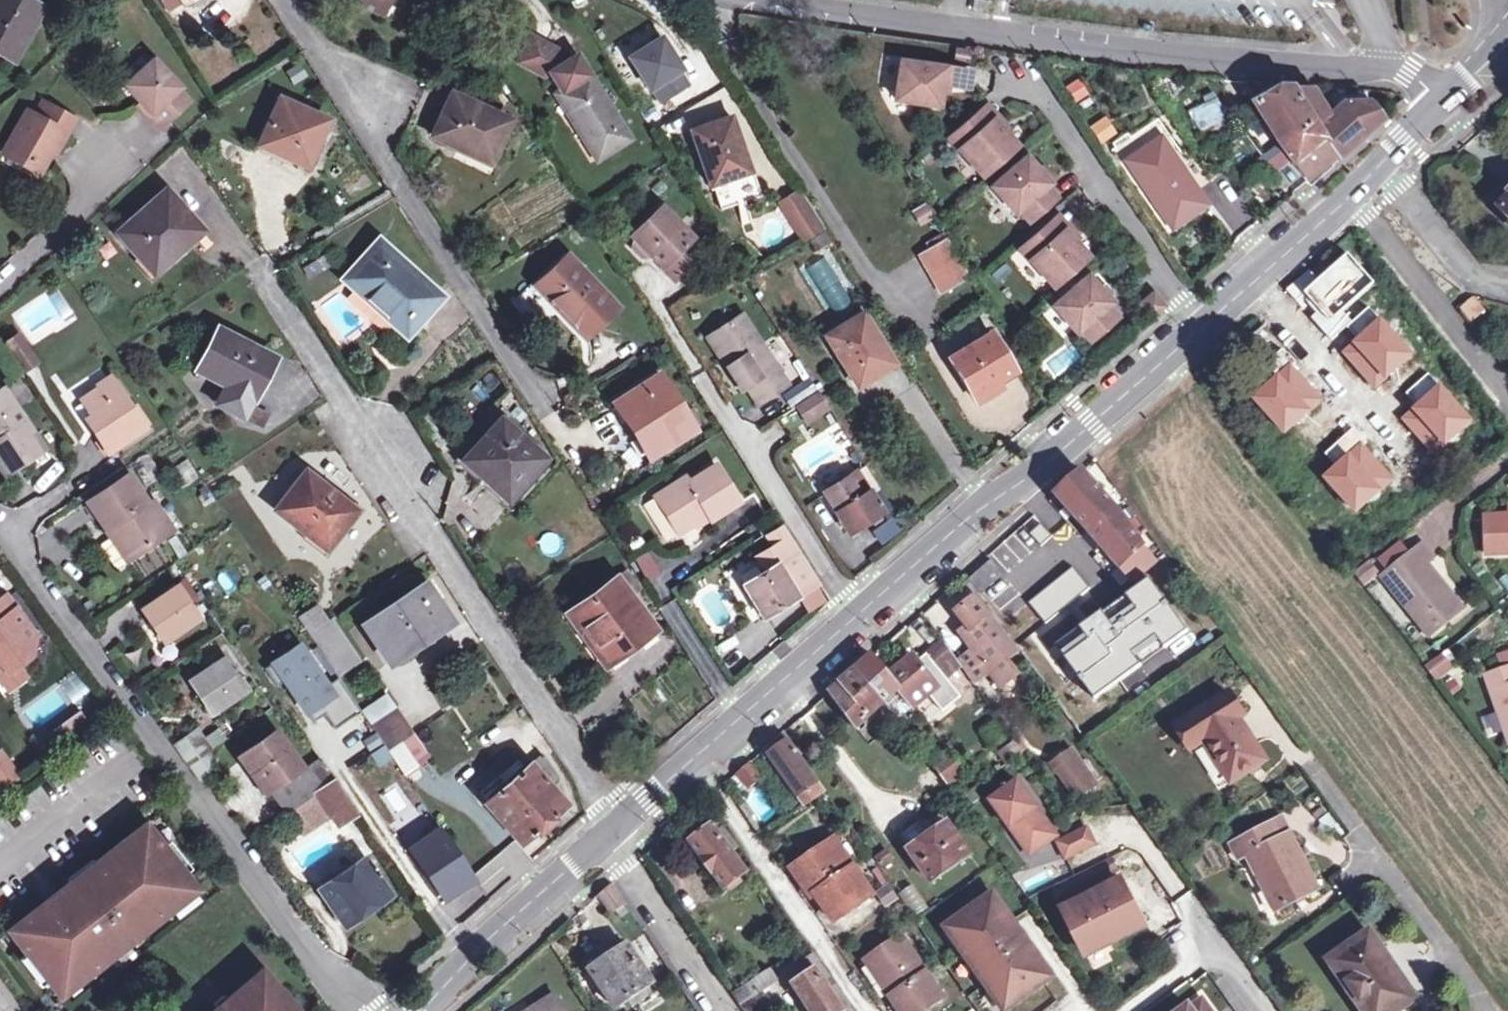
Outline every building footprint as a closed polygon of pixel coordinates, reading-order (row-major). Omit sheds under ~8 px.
[(47,14),(24,0),(0,0),(0,55),(18,66),(47,14)] [(976,8),(989,10),(990,0),(976,0),(976,8)] [(658,35),(625,56),(647,90),(651,88),(661,102),(690,84),(658,35)] [(532,70),(543,47),(528,40),(518,63),(532,70)] [(543,47),(532,70),(546,77),(550,74),(553,76),(562,91),(555,95),(589,147),(592,145),(600,158),(629,140),(587,75),(585,76),(574,59),(571,60),(543,47)] [(940,90),(941,82),(950,83),(967,86),(970,70),(900,58),(894,96),(937,103),(940,90)] [(153,115),(150,118),(161,131),(191,103),(179,91),(182,89),(155,62),(128,88),(153,115)] [(1077,100),(1089,93),(1078,77),(1067,84),(1077,100)] [(1251,98),(1279,140),(1310,118),(1292,89),(1287,81),(1278,80),(1251,98)] [(950,83),(941,82),(940,90),(948,92),(950,83)] [(1310,118),(1332,151),(1337,159),(1383,119),(1369,101),(1341,103),(1326,115),(1312,91),(1292,89),(1310,118)] [(1185,107),(1207,142),(1231,127),(1210,93),(1185,107)] [(511,120),(452,94),(433,135),(491,162),(511,120)] [(329,118),(283,97),(264,141),(309,162),(329,118)] [(7,152),(45,172),(75,121),(46,104),(38,119),(28,114),(7,152)] [(984,125),(991,118),(981,107),(974,114),(984,125)] [(1015,145),(991,118),(984,125),(974,114),(948,137),(981,175),(1015,145)] [(1098,143),(1116,135),(1106,115),(1089,124),(1098,143)] [(1304,175),(1332,151),(1310,118),(1279,140),(1261,152),(1272,169),(1291,157),(1304,175)] [(695,133),(712,188),(752,175),(734,120),(695,133)] [(1127,161),(1173,229),(1208,205),(1162,137),(1127,161)] [(45,172),(7,152),(4,157),(41,178),(45,172)] [(1024,156),(991,186),(1014,212),(1018,209),(1028,220),(1054,197),(1044,185),(1048,182),(1024,156)] [(814,218),(791,180),(772,191),(796,229),(814,218)] [(201,230),(166,190),(121,230),(155,271),(201,230)] [(916,226),(932,219),(924,202),(909,208),(916,226)] [(674,278),(698,255),(686,243),(693,236),(663,206),(633,234),(653,256),(674,278)] [(1055,235),(1063,229),(1053,217),(1045,224),(1055,235)] [(1086,255),(1063,229),(1055,235),(1045,224),(1019,247),(1051,285),(1086,255)] [(939,290),(967,273),(942,230),(923,241),(927,247),(918,253),(925,266),(934,261),(940,271),(931,276),(939,290)] [(642,259),(653,256),(633,234),(630,245),(642,259)] [(702,245),(693,236),(686,243),(698,255),(702,245)] [(347,280),(407,335),(441,296),(380,242),(347,280)] [(537,284),(585,336),(616,308),(567,255),(537,284)] [(822,255),(804,268),(834,313),(853,300),(822,255)] [(1348,256),(1306,293),(1331,321),(1373,285),(1348,256)] [(1115,316),(1105,305),(1109,302),(1086,275),(1052,304),(1074,331),(1078,328),(1088,339),(1115,316)] [(1162,303),(1151,289),(1138,301),(1149,314),(1162,303)] [(1459,305),(1470,323),(1487,312),(1476,295),(1459,305)] [(726,354),(719,359),(734,384),(742,379),(753,397),(784,377),(739,305),(708,324),(726,354)] [(893,365),(862,317),(829,337),(851,372),(867,362),(876,376),(893,365)] [(1380,317),(1346,351),(1376,380),(1410,346),(1380,317)] [(726,354),(708,324),(700,329),(719,359),(726,354)] [(248,395),(253,398),(273,358),(218,329),(198,369),(227,385),(217,404),(245,418),(253,403),(246,400),(248,395)] [(970,398),(1014,371),(990,331),(946,358),(970,398)] [(40,366),(22,339),(9,348),(27,375),(40,366)] [(867,362),(851,372),(859,386),(876,376),(867,362)] [(1290,365),(1252,399),(1281,431),(1319,398),(1290,365)] [(659,377),(619,404),(654,458),(696,431),(659,377)] [(11,389),(7,392),(19,410),(33,400),(19,378),(9,385),(11,389)] [(84,404),(94,419),(102,432),(96,436),(110,458),(148,432),(115,383),(84,404)] [(1440,385),(1411,410),(1442,447),(1472,421),(1440,385)] [(815,386),(793,400),(805,417),(826,404),(815,386)] [(8,479),(47,453),(19,410),(7,392),(0,396),(0,466),(8,479)] [(272,413),(253,403),(245,418),(264,428),(272,413)] [(102,432),(94,419),(87,424),(96,436),(102,432)] [(545,458),(501,419),(468,454),(513,493),(545,458)] [(1388,477),(1362,445),(1323,475),(1349,508),(1388,477)] [(711,518),(714,522),(740,505),(717,468),(689,485),(686,480),(657,498),(680,537),(694,528),(711,518)] [(1132,581),(1157,560),(1103,491),(1105,488),(1101,483),(1098,486),(1083,469),(1057,492),(1132,581)] [(91,507),(131,479),(125,471),(79,503),(91,507)] [(851,530),(881,511),(856,471),(826,490),(851,530)] [(359,512),(307,473),(278,511),(329,550),(359,512)] [(171,537),(151,508),(131,479),(91,507),(110,535),(115,532),(135,562),(171,537)] [(156,504),(151,508),(171,537),(176,533),(156,504)] [(871,527),(878,541),(902,529),(895,515),(871,527)] [(1485,517),(1485,554),(1507,554),(1507,517),(1485,517)] [(711,518),(694,528),(697,532),(714,522),(711,518)] [(1041,522),(1030,532),(1041,544),(1052,535),(1041,522)] [(766,571),(744,584),(764,616),(819,581),(783,525),(770,534),(776,544),(758,556),(766,571)] [(115,532),(110,535),(131,565),(135,562),(115,532)] [(1384,576),(1430,634),(1463,609),(1427,563),(1436,555),(1426,543),(1384,576)] [(648,551),(634,557),(644,579),(658,573),(648,551)] [(966,572),(980,592),(1002,574),(987,554),(966,572)] [(1355,572),(1366,586),(1383,573),(1372,559),(1355,572)] [(1073,566),(1029,601),(1045,622),(1090,587),(1073,566)] [(1141,664),(1132,653),(1156,636),(1164,647),(1164,648),(1188,631),(1150,578),(1126,595),(1127,595),(1137,610),(1114,627),(1103,612),(1102,610),(1056,643),(1094,698),(1141,664)] [(656,634),(622,579),(572,611),(606,666),(656,634)] [(425,586),(368,624),(393,661),(449,622),(425,586)] [(184,592),(151,614),(175,649),(208,626),(184,592)] [(1127,595),(1103,612),(1114,627),(1137,610),(1127,595)] [(0,603),(0,664),(1,663),(10,674),(19,668),(23,665),(24,656),(33,657),(36,638),(7,598),(0,603)] [(972,649),(973,650),(988,670),(990,673),(1001,687),(1017,674),(1005,658),(1013,652),(974,599),(957,611),(968,628),(960,634),(972,649)] [(300,619),(310,633),(327,622),(317,607),(300,619)] [(327,622),(310,633),(338,675),(355,663),(327,622)] [(1132,653),(1141,664),(1164,647),(1156,636),(1132,653)] [(943,641),(928,654),(946,676),(959,665),(943,641)] [(301,647),(267,669),(278,686),(287,680),(315,722),(327,715),(337,730),(363,712),(340,678),(327,687),(312,664),(301,647)] [(973,650),(972,649),(958,660),(976,685),(990,673),(988,670),(973,650)] [(962,695),(946,676),(928,654),(927,653),(919,660),(914,654),(890,674),(873,654),(858,667),(885,701),(900,689),(915,706),(929,693),(944,710),(962,695)] [(1427,667),(1438,682),(1454,669),(1443,654),(1427,667)] [(19,668),(10,674),(1,663),(0,664),(0,677),(11,692),(28,680),(19,668)] [(232,663),(199,687),(222,721),(255,698),(232,663)] [(885,701),(858,667),(830,691),(855,725),(880,706),(885,701)] [(1487,678),(1507,735),(1507,670),(1487,678)] [(74,700),(86,691),(74,673),(61,682),(74,700)] [(900,689),(885,701),(898,718),(915,706),(900,689)] [(1179,724),(1193,747),(1206,739),(1233,782),(1267,760),(1240,717),(1245,714),(1231,692),(1179,724)] [(893,722),(898,718),(885,701),(880,706),(893,722)] [(370,722),(388,749),(412,731),(395,705),(370,722)] [(45,757),(91,729),(80,711),(34,739),(45,757)] [(768,755),(772,753),(807,802),(825,789),(785,731),(764,749),(768,755)] [(527,769),(532,764),(539,758),(517,733),(504,744),(527,769)] [(200,736),(178,752),(187,764),(209,749),(200,736)] [(1005,763),(1022,752),(1013,739),(996,751),(1005,763)] [(283,740),(250,762),(274,797),(306,775),(283,740)] [(418,764),(402,741),(389,750),(404,773),(418,764)] [(966,773),(951,752),(933,764),(949,786),(966,773)] [(0,757),(0,789),(5,795),(25,779),(5,753),(0,757)] [(1094,782),(1072,753),(1056,766),(1079,795),(1094,782)] [(388,756),(370,756),(370,774),(372,774),(372,813),(407,813),(407,782),(388,782),(388,756)] [(532,764),(550,786),(557,777),(541,756),(539,758),(532,764)] [(751,761),(740,771),(749,781),(760,771),(751,761)] [(532,764),(527,769),(487,805),(521,845),(535,833),(537,835),(552,822),(550,820),(566,806),(550,786),(532,764)] [(288,813),(318,792),(335,781),(327,768),(279,800),(288,813)] [(1018,778),(990,797),(1010,825),(1015,821),(1034,849),(1057,833),(1018,778)] [(340,825),(357,813),(335,781),(318,792),(332,812),(340,825)] [(742,795),(758,824),(778,812),(762,784),(742,795)] [(332,812),(318,792),(288,813),(302,833),(332,812)] [(399,836),(429,814),(420,803),(391,824),(399,836)] [(1243,840),(1250,856),(1277,909),(1318,889),(1283,820),(1243,840)] [(900,835),(909,848),(932,880),(969,854),(946,821),(928,834),(920,822),(900,835)] [(1015,821),(1010,825),(1030,852),(1034,849),(1015,821)] [(725,841),(712,823),(691,838),(726,885),(746,869),(729,846),(734,843),(730,837),(725,841)] [(1087,826),(1058,841),(1065,855),(1094,841),(1087,826)] [(12,933),(55,989),(79,970),(86,978),(111,959),(107,954),(143,926),(147,931),(172,911),(166,903),(190,884),(147,828),(12,933)] [(475,879),(442,829),(411,849),(444,899),(475,879)] [(819,889),(838,916),(874,890),(836,835),(794,863),(814,893),(819,889)] [(1250,856),(1243,840),(1231,846),(1238,861),(1250,856)] [(515,843),(472,873),(487,896),(530,866),(515,843)] [(1110,855),(1075,873),(1081,885),(1116,867),(1110,855)] [(389,895),(364,858),(348,869),(319,890),(344,927),(389,895)] [(1075,873),(1060,880),(1066,892),(1081,885),(1075,873)] [(1122,878),(1064,907),(1086,952),(1144,923),(1122,878)] [(612,881),(603,889),(616,906),(625,900),(612,881)] [(914,883),(900,890),(911,915),(926,908),(914,883)] [(993,890),(952,921),(971,947),(966,951),(988,981),(993,977),(1012,1003),(1053,973),(993,890)] [(971,947),(952,921),(947,925),(966,951),(971,947)] [(910,960),(917,955),(902,932),(895,938),(910,960)] [(1339,972),(1366,1010),(1399,1010),(1417,999),(1373,934),(1353,947),(1361,957),(1339,972)] [(895,938),(867,957),(903,1010),(921,1010),(944,995),(917,955),(910,960),(895,938)] [(631,945),(593,970),(617,1008),(655,984),(631,945)] [(1361,957),(1353,947),(1332,962),(1339,972),(1361,957)] [(815,952),(809,956),(812,960),(818,956),(815,952)] [(846,1006),(851,1003),(831,974),(825,978),(817,967),(796,981),(816,1010),(839,1010),(846,1006)] [(262,973),(219,1010),(283,1010),(280,1007),(287,1001),(262,973)] [(993,977),(988,981),(1007,1007),(1012,1003),(993,977)] [(746,1010),(747,1010),(763,1001),(769,996),(762,986),(739,1001),(746,1010)] [(540,990),(507,1010),(552,1010),(540,990)] [(1215,1010),(1203,994),(1191,1003),(1189,1000),(1174,1010),(1215,1010)] [(747,1010),(769,1010),(763,1001),(747,1010)]
